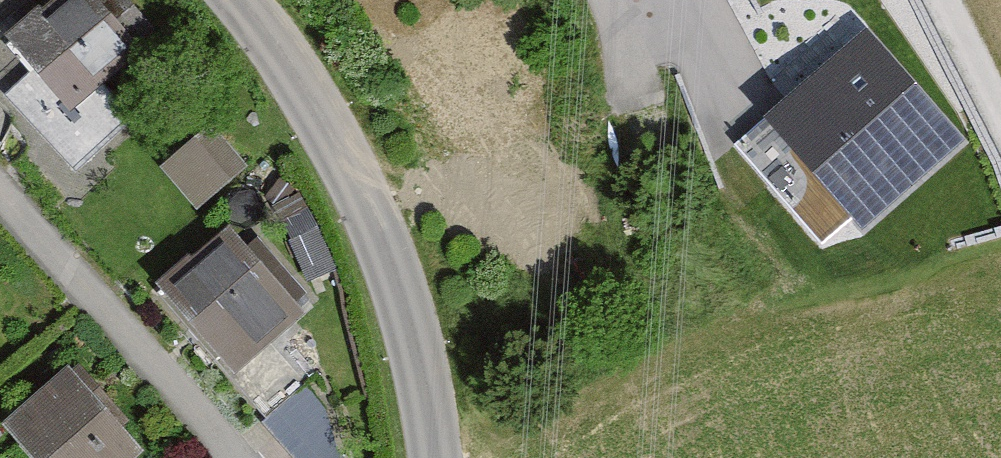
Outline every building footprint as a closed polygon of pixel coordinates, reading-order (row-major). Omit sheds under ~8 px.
[(121,0),(102,0),(100,1),(99,0),(60,0),(8,41),(36,75),(8,97),(64,168),(136,110),(114,82),(158,47),(121,0)] [(954,146),(863,46),(771,129),(862,229),(954,146)] [(246,169),(207,127),(158,173),(196,214),(246,169)] [(233,373),(303,309),(228,227),(158,291),(233,373)] [(68,370),(5,430),(32,457),(137,457),(145,450),(68,370)] [(267,416),(304,457),(337,457),(356,442),(304,383),(267,416)]
